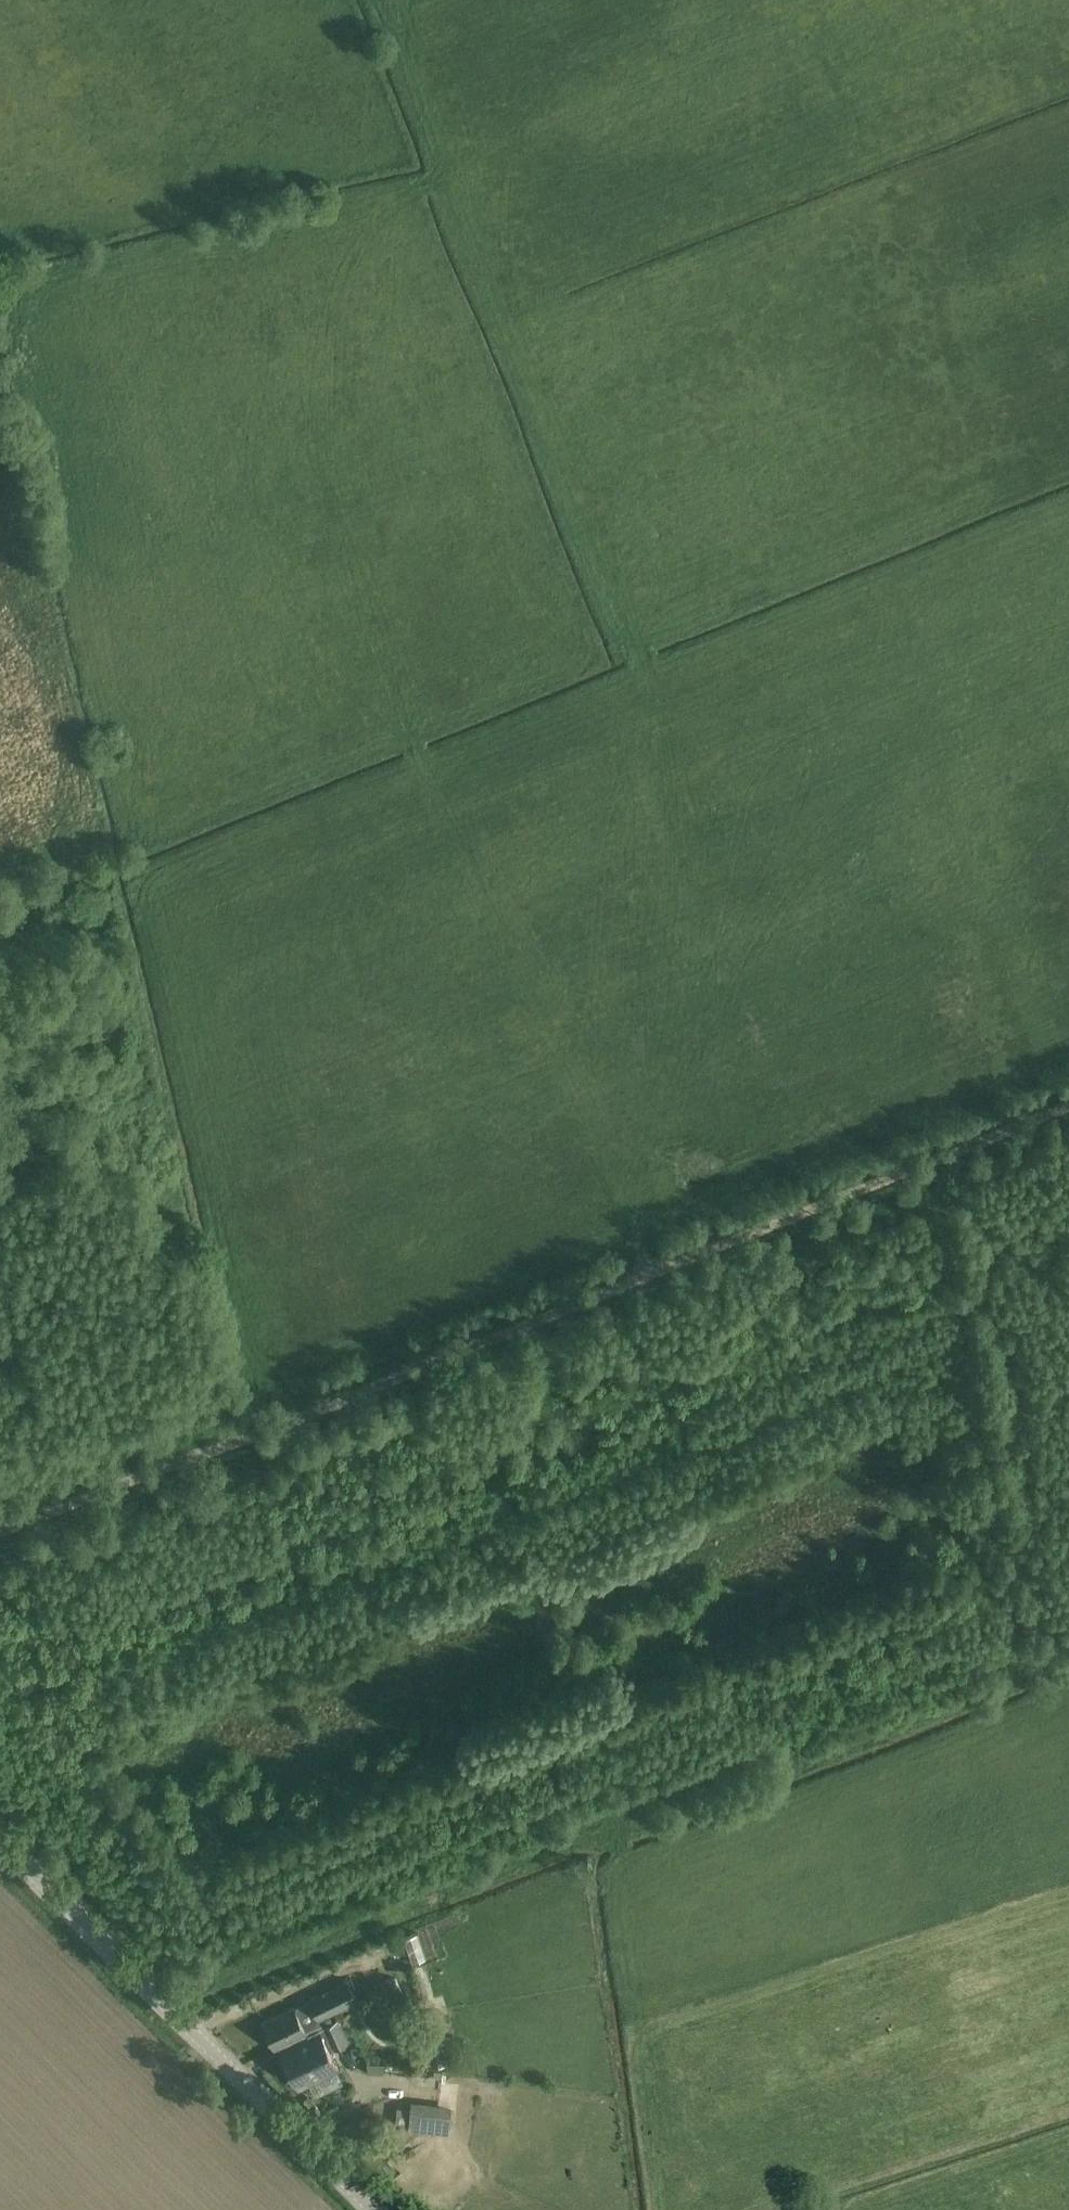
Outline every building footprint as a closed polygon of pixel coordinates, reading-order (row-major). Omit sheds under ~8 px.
[(414,1928),(402,1931),(407,1954),(419,1951),(414,1928)] [(390,1976),(375,1979),(377,1995),(392,1993),(390,1976)] [(276,2048),(307,2034),(306,2032),(324,2023),(322,2020),(360,2001),(350,1980),(310,1999),(311,2001),(295,2009),(294,2008),(264,2023),(276,2048)] [(217,2008),(221,2022),(238,2016),(233,2002),(217,2008)] [(444,2027),(440,2011),(425,2014),(429,2031),(444,2027)] [(340,2069),(331,2051),(349,2042),(337,2020),(325,2026),(324,2023),(306,2032),(307,2034),(276,2048),(277,2050),(281,2048),(301,2089),(340,2069)] [(409,2128),(449,2133),(452,2105),(412,2101),(409,2128)]
